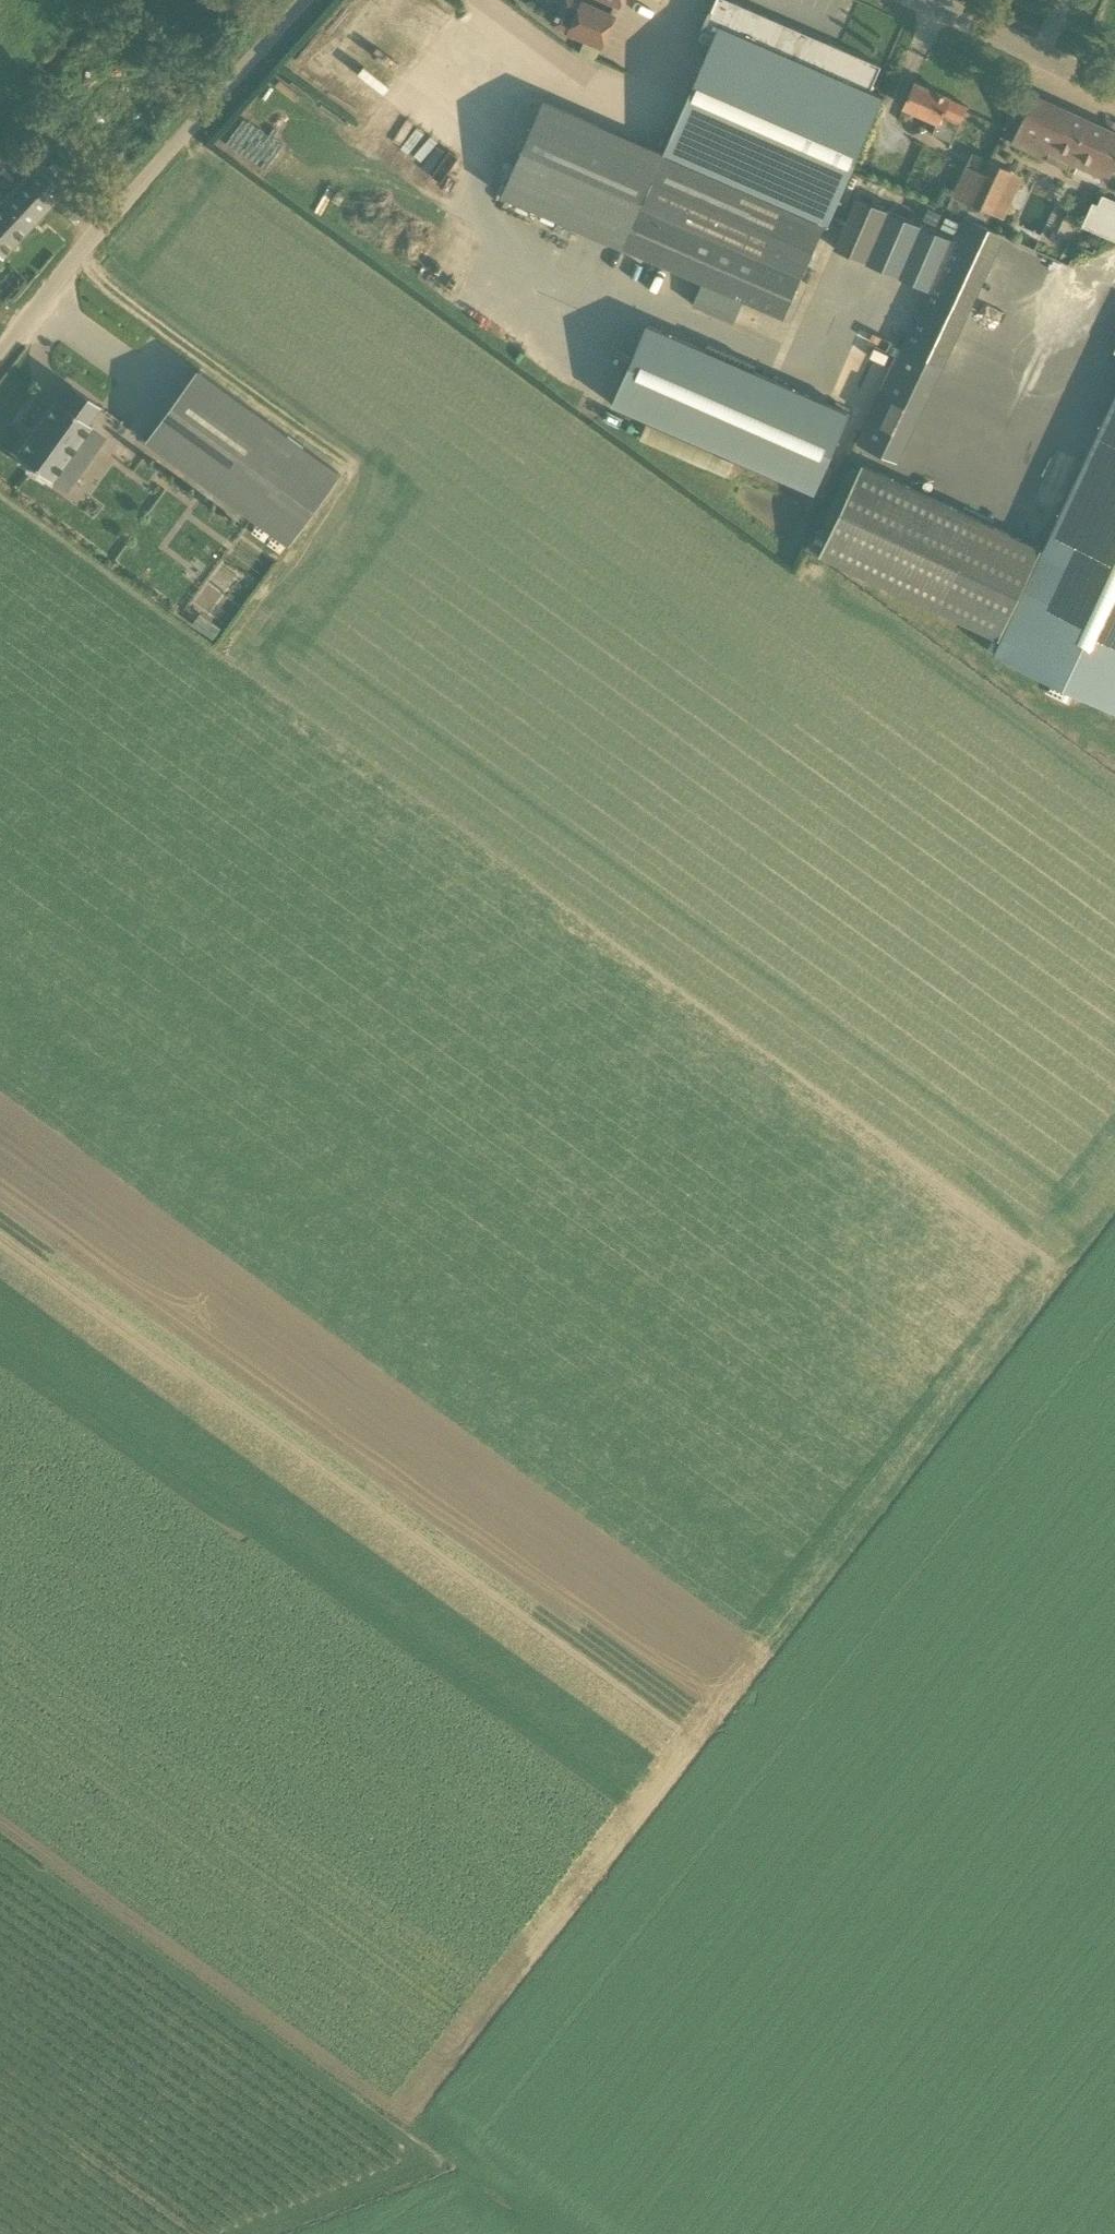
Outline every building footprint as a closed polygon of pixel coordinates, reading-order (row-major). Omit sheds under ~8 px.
[(503,194),(645,256),(704,281),(743,298),(785,316),(825,224),(828,226),(884,98),(871,92),(881,69),(727,0),(718,0),(712,13),(710,12),(702,29),(704,30),(700,39),(713,44),(665,154),(543,99),(503,194)] [(618,8),(622,0),(600,0),(618,8)] [(567,34),(601,49),(615,16),(582,1),(567,34)] [(967,106),(950,98),(915,83),(904,107),(938,122),(933,134),(952,142),(968,106),(967,106)] [(1114,164),(1114,133),(1035,96),(1013,144),(1070,170),(1105,186),(1111,172),(1114,164)] [(989,159),(982,172),(983,173),(969,202),(992,213),(1011,170),(989,159)] [(1,257),(63,191),(35,164),(28,172),(16,164),(0,180),(0,256),(1,257)] [(983,173),(982,172),(967,165),(953,195),(969,202),(983,173)] [(1083,227),(1114,240),(1114,201),(1104,196),(1099,206),(1093,203),(1083,227)] [(880,210),(859,260),(921,287),(943,237),(880,210)] [(1004,234),(965,215),(902,348),(858,441),(898,461),(1004,234)] [(743,298),(704,281),(695,302),(734,319),(743,298)] [(648,324),(613,404),(815,491),(850,411),(648,324)] [(290,544),(342,473),(199,370),(148,441),(290,544)] [(30,454),(65,480),(106,424),(102,422),(114,405),(86,384),(74,401),(70,398),(30,454)] [(982,521),(939,612),(1000,640),(994,655),(1114,712),(1114,396),(1043,549),(982,521)] [(862,464),(819,555),(939,612),(982,521),(862,464)]
